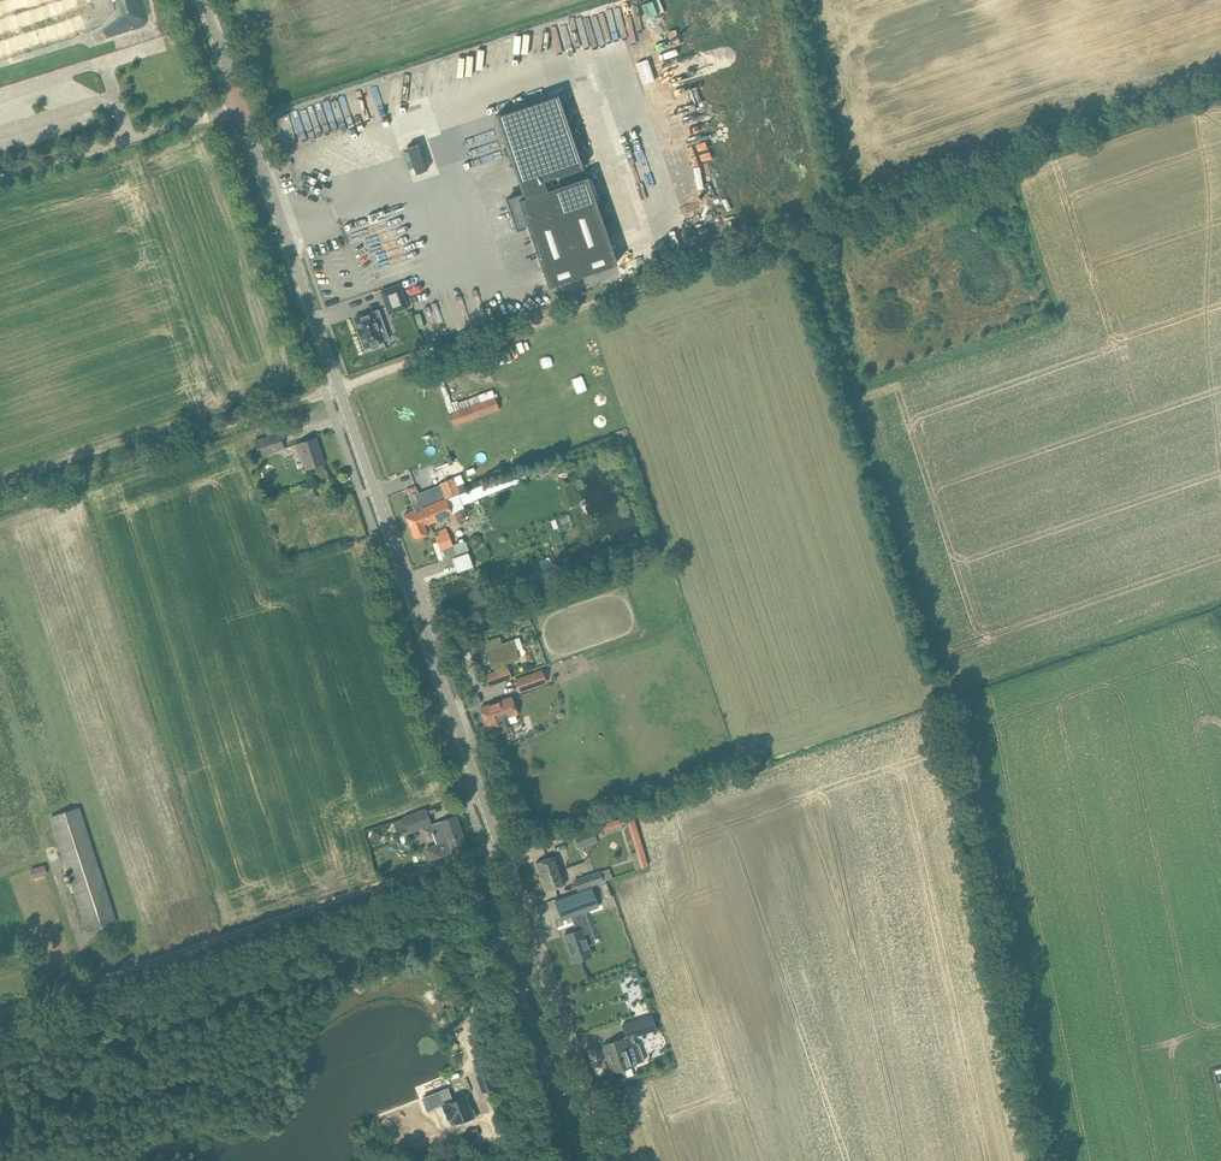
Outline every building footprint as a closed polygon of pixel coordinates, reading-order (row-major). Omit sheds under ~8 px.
[(559,93),(495,115),(508,154),(531,146),(543,181),(549,179),(584,167),(559,93)] [(416,174),(427,171),(418,143),(407,147),(416,174)] [(529,191),(508,198),(519,228),(527,225),(548,287),(617,263),(584,167),(549,179),(552,188),(530,195),(529,191)] [(652,192),(680,183),(679,178),(651,187),(652,192)] [(381,291),(389,313),(407,307),(399,284),(381,291)] [(380,330),(385,328),(379,309),(355,318),(358,328),(357,329),(360,337),(361,337),(365,347),(370,345),(371,348),(373,349),(378,347),(379,345),(378,342),(383,341),(380,330)] [(500,409),(492,391),(447,406),(454,425),(500,409)] [(284,448),(279,432),(254,441),(260,456),(284,448)] [(315,437),(295,444),(298,454),(300,453),(306,469),(324,463),(315,437)] [(536,466),(539,475),(549,471),(548,469),(552,467),(549,461),(536,466)] [(454,477),(440,483),(446,498),(458,493),(467,490),(464,483),(458,486),(454,477)] [(416,486),(407,489),(409,496),(418,493),(416,486)] [(313,490),(308,494),(313,501),(318,497),(313,490)] [(452,513),(446,498),(422,508),(428,523),(430,523),(452,513)] [(428,523),(422,508),(417,510),(417,509),(405,514),(415,539),(427,533),(424,525),(428,523)] [(464,508),(455,512),(457,519),(462,521),(465,519),(467,515),(464,508)] [(569,555),(563,531),(577,527),(573,513),(543,522),(554,560),(569,555)] [(428,523),(424,525),(427,533),(428,533),(430,539),(435,537),(440,551),(440,550),(444,560),(456,556),(468,552),(469,551),(465,541),(452,545),(447,533),(448,533),(446,528),(437,531),(439,535),(436,536),(430,523),(428,523)] [(665,554),(662,545),(656,547),(660,556),(665,554)] [(534,587),(574,573),(584,569),(581,560),(571,563),(570,559),(556,564),(529,573),(529,574),(485,590),(489,603),(534,586),(534,587)] [(491,585),(487,575),(485,576),(482,568),(475,570),(480,588),(491,585)] [(513,640),(485,650),(492,667),(493,666),(495,671),(507,667),(506,662),(519,657),(516,651),(513,640)] [(495,671),(485,675),(489,685),(511,678),(508,669),(507,667),(495,671)] [(545,683),(541,671),(515,680),(520,692),(545,683)] [(492,704),(481,708),(486,723),(487,723),(491,735),(502,731),(507,729),(506,725),(517,721),(515,714),(517,713),(511,697),(492,704)] [(506,754),(502,743),(495,746),(498,756),(506,754)] [(116,921),(79,807),(50,817),(87,931),(116,921)] [(394,821),(393,822),(397,835),(403,832),(408,830),(409,832),(421,827),(429,824),(429,825),(431,825),(425,810),(404,817),(394,821)] [(633,814),(601,824),(603,830),(622,825),(628,823),(630,829),(637,852),(641,868),(649,866),(633,814)] [(455,816),(431,825),(429,825),(433,834),(434,834),(438,844),(429,847),(427,852),(430,860),(451,852),(451,851),(466,845),(455,816)] [(593,825),(574,831),(578,847),(597,840),(596,835),(599,834),(604,832),(603,830),(601,824),(601,822),(601,823),(593,825)] [(378,843),(382,835),(373,830),(369,839),(378,843)] [(541,877),(561,870),(555,855),(536,862),(541,877)] [(42,866),(32,869),(35,878),(45,875),(42,866)] [(587,876),(574,881),(577,890),(604,881),(603,880),(611,878),(608,869),(600,872),(600,871),(587,876)] [(565,884),(561,870),(541,877),(546,891),(565,884)] [(592,887),(555,900),(562,919),(571,916),(575,925),(589,920),(586,911),(599,906),(592,887)] [(577,930),(564,935),(573,961),(584,957),(593,954),(589,944),(584,928),(582,928),(577,930)] [(451,999),(446,1001),(448,1008),(443,1009),(448,1026),(458,1022),(451,999)] [(615,1041),(604,1045),(613,1071),(621,1069),(631,1065),(632,1065),(639,1063),(645,1060),(639,1043),(635,1041),(633,1036),(645,1032),(641,1018),(623,1024),(627,1037),(623,1039),(615,1041)] [(631,1065),(621,1069),(625,1078),(634,1075),(631,1065)] [(493,1088),(487,1072),(477,1076),(483,1092),(493,1088)] [(447,1086),(421,1095),(426,1109),(442,1104),(447,1117),(449,1116),(452,1124),(466,1118),(467,1121),(476,1118),(473,1109),(470,1110),(464,1096),(452,1101),(447,1086)]
